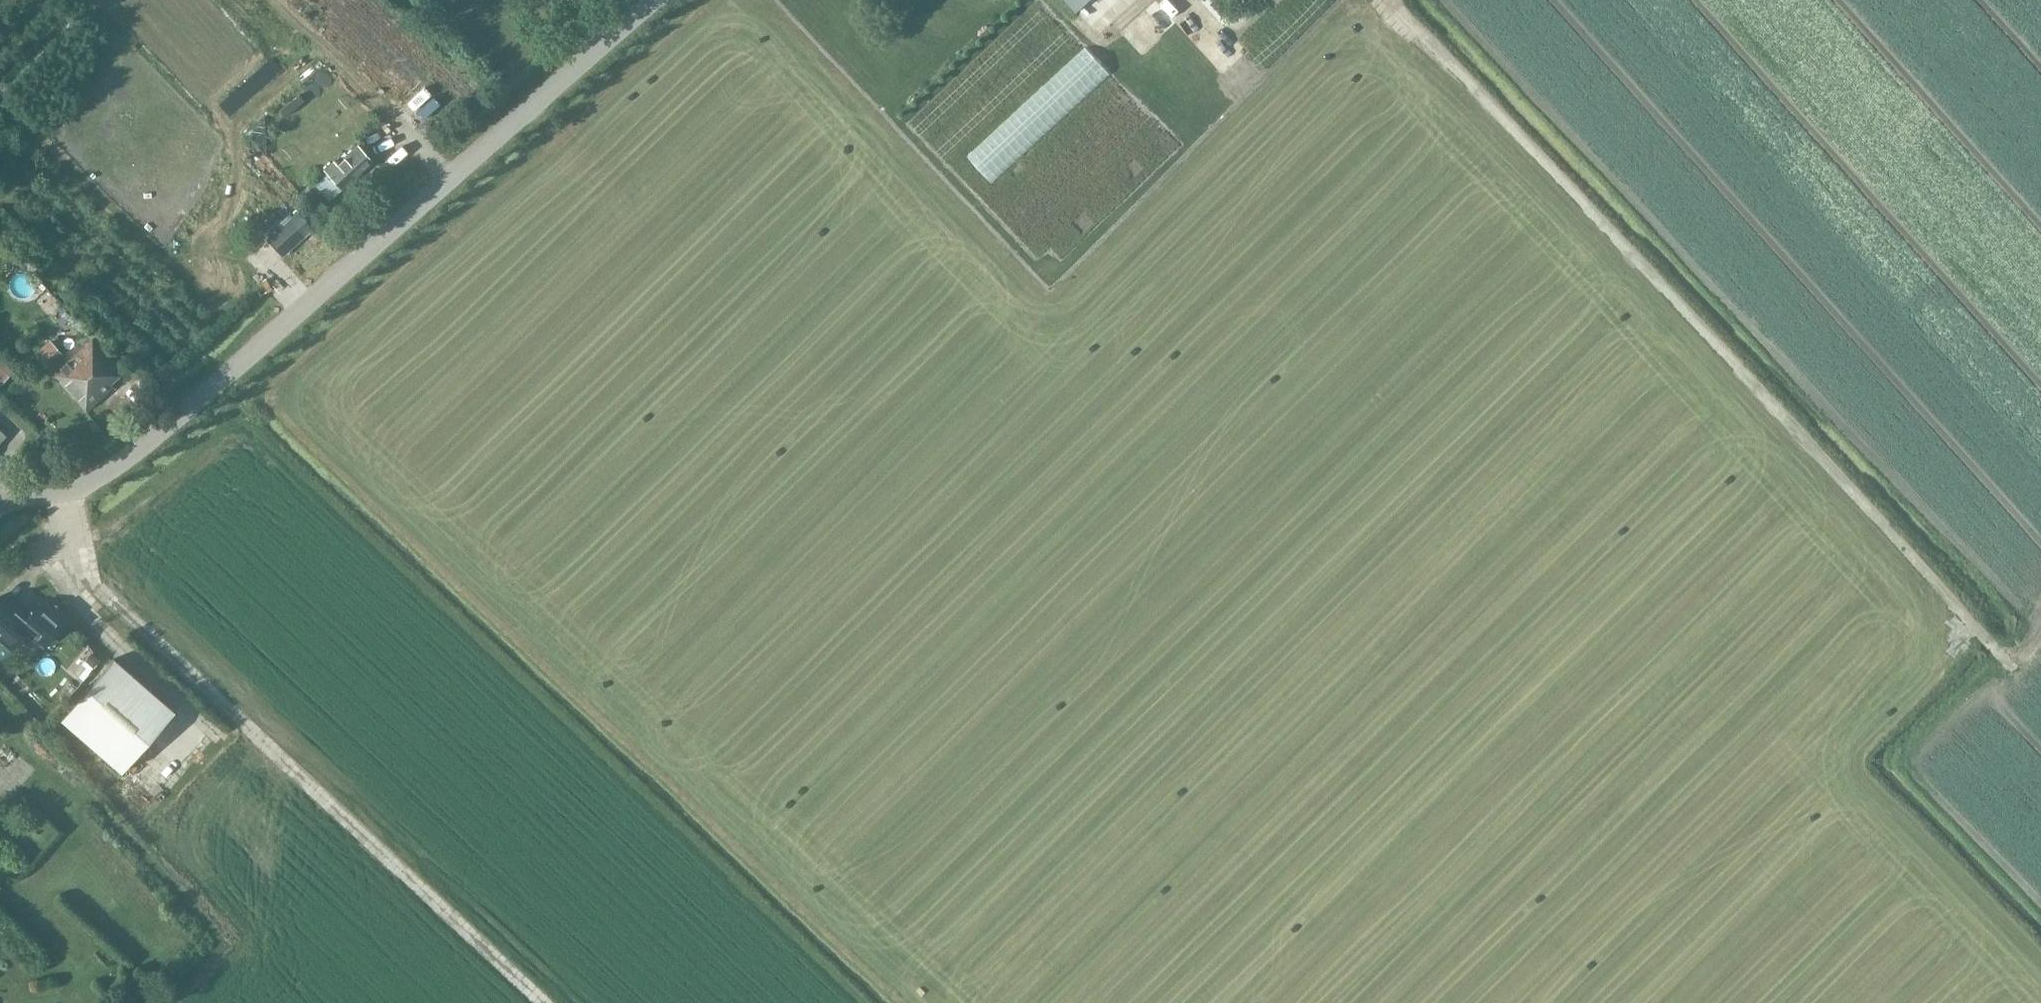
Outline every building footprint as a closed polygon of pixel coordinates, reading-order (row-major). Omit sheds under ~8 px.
[(1089,0),(1067,0),(1077,11),(1089,0)] [(392,138),(373,154),(386,169),(405,153),(392,138)] [(361,170),(371,161),(358,146),(338,165),(334,161),(324,170),(327,174),(315,185),(329,200),(362,170),(361,170)] [(296,214),(269,239),(283,255),(312,229),(296,214)] [(50,376),(52,374),(85,410),(112,385),(110,383),(122,372),(92,338),(83,347),(77,341),(63,354),(50,340),(36,354),(47,365),(44,368),(50,376)] [(15,368),(0,354),(0,385),(15,368)] [(62,624),(39,604),(26,618),(0,596),(0,640),(11,649),(26,632),(43,646),(62,624)] [(113,659),(60,717),(119,771),(172,713),(113,659)] [(143,803),(171,778),(158,764),(130,790),(143,803)] [(121,773),(109,781),(117,793),(129,784),(121,773)]
